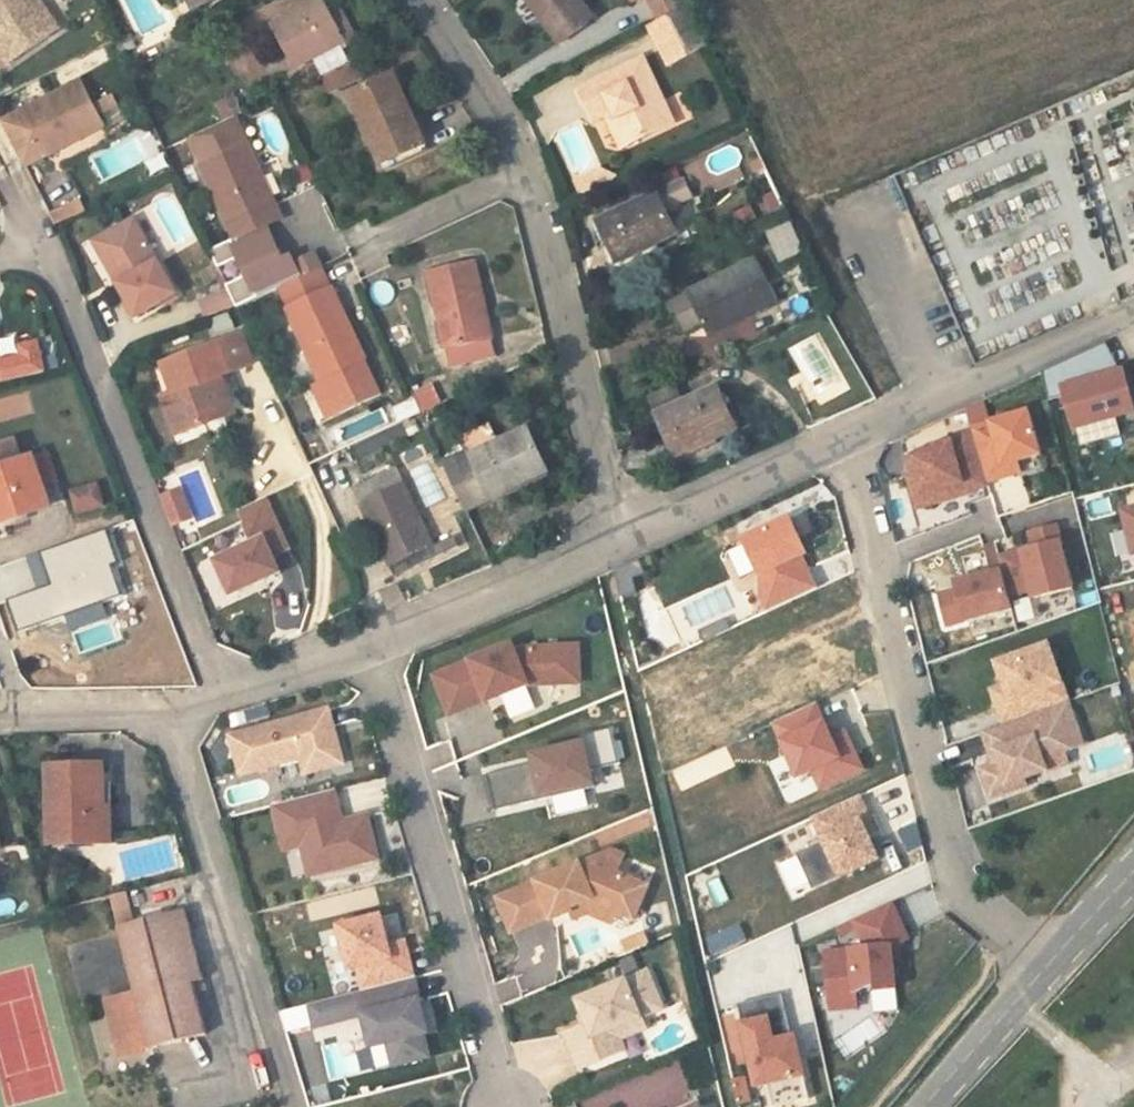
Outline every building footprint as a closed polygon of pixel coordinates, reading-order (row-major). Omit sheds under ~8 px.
[(2,59),(53,20),(38,0),(0,0),(0,56),(2,59)] [(275,21),(299,64),(347,39),(325,0),(311,0),(275,21)] [(520,5),(559,58),(597,32),(573,0),(528,0),(520,5)] [(659,24),(685,11),(680,0),(646,0),(659,24)] [(659,24),(647,30),(667,71),(705,53),(685,11),(659,24)] [(321,64),(326,91),(359,85),(354,58),(321,64)] [(682,127),(642,58),(576,94),(593,126),(612,116),(632,154),(682,127)] [(85,76),(8,115),(31,163),(110,124),(85,76)] [(392,76),(354,95),(383,161),(423,143),(392,76)] [(235,120),(191,140),(235,239),(281,218),(235,120)] [(576,189),(582,202),(593,197),(586,183),(576,189)] [(658,197),(603,228),(625,268),(680,239),(658,197)] [(54,221),(84,215),(81,200),(51,205),(54,221)] [(178,295),(133,220),(101,238),(124,277),(116,282),(136,318),(178,295)] [(231,284),(241,305),(279,287),(314,270),(308,254),(287,265),(269,225),(214,249),(222,266),(243,256),(251,273),(231,284)] [(780,230),(757,240),(771,268),(794,257),(780,230)] [(124,277),(101,238),(92,243),(116,282),(124,277)] [(758,259),(695,287),(711,318),(717,331),(780,302),(758,259)] [(474,264),(432,273),(452,362),(493,353),(474,264)] [(279,287),(290,308),(335,286),(324,265),(314,270),(279,287)] [(318,376),(320,375),(335,410),(384,388),(367,354),(370,353),(337,285),(335,286),(290,308),(288,309),(318,376)] [(695,287),(679,295),(694,325),(711,318),(695,287)] [(227,290),(199,294),(202,314),(230,310),(227,290)] [(240,333),(161,364),(172,395),(160,399),(174,440),(231,418),(217,377),(251,364),(240,333)] [(0,359),(0,383),(39,373),(31,340),(13,345),(16,354),(0,359)] [(1065,391),(1102,382),(1094,353),(1044,376),(1051,404),(1067,399),(1065,391)] [(318,376),(308,380),(324,415),(335,410),(320,375),(318,376)] [(1065,391),(1067,399),(1075,431),(1133,416),(1133,409),(1125,376),(1102,382),(1065,391)] [(422,410),(441,405),(436,385),(416,390),(422,410)] [(716,399),(683,414),(673,393),(647,406),(674,464),(734,436),(716,399)] [(262,439),(292,432),(284,401),(255,408),(262,439)] [(986,402),(967,408),(991,485),(1024,476),(1021,464),(1045,457),(1031,411),(992,421),(986,402)] [(532,426),(450,466),(468,505),(552,466),(532,426)] [(911,460),(919,509),(989,491),(973,435),(955,440),(911,460)] [(47,516),(40,496),(56,490),(45,461),(30,466),(19,469),(12,449),(0,453),(0,532),(47,516)] [(394,465),(359,483),(394,562),(432,544),(394,465)] [(68,493),(74,513),(101,505),(95,485),(68,493)] [(164,498),(175,523),(187,517),(176,492),(164,498)] [(239,512),(254,544),(280,532),(265,500),(239,512)] [(460,535),(451,506),(439,510),(448,539),(460,535)] [(1123,511),(1133,558),(1133,508),(1123,511)] [(820,588),(791,515),(743,537),(761,577),(760,598),(767,613),(820,588)] [(1034,601),(1077,590),(1060,525),(1028,532),(1032,547),(1001,555),(1011,592),(1030,588),(1034,601)] [(254,544),(216,560),(232,599),(284,578),(267,538),(254,544)] [(1013,611),(1003,569),(956,581),(958,588),(937,593),(947,630),(1013,611)] [(513,642),(431,675),(448,718),(532,687),(585,687),(583,643),(513,642)] [(1051,645),(999,663),(1007,686),(1012,701),(999,706),(1006,726),(985,733),(993,755),(999,753),(1002,764),(997,765),(983,770),(993,798),(1028,786),(1026,780),(1049,772),(1045,760),(1067,753),(1086,746),(1051,645)] [(1012,701),(1007,686),(994,691),(999,706),(1012,701)] [(528,691),(505,701),(513,720),(537,709),(528,691)] [(801,777),(816,770),(824,788),(865,770),(848,732),(835,738),(819,703),(776,722),(801,777)] [(329,707),(227,736),(238,779),(300,763),(305,777),(346,764),(329,707)] [(587,742),(593,770),(623,763),(615,727),(583,734),(585,742),(587,742)] [(585,742),(535,753),(537,762),(545,798),(597,786),(593,770),(587,742),(585,742)] [(999,753),(993,755),(997,765),(1002,764),(999,753)] [(1045,760),(1049,772),(1071,764),(1067,753),(1045,760)] [(49,841),(97,841),(97,806),(104,805),(103,762),(48,763),(49,841)] [(545,798),(537,762),(489,772),(497,808),(545,798)] [(497,808),(489,772),(484,774),(494,809),(497,808)] [(337,791),(273,809),(282,853),(301,848),(309,878),(382,862),(370,814),(344,820),(337,791)] [(814,817),(841,877),(881,859),(864,822),(871,818),(861,796),(814,817)] [(104,805),(97,806),(97,841),(110,840),(110,805),(104,805)] [(612,845),(495,897),(511,938),(586,906),(594,923),(614,927),(618,916),(637,924),(653,886),(622,871),(628,855),(612,845)] [(294,879),(307,875),(300,850),(286,854),(294,879)] [(707,882),(715,906),(731,901),(723,877),(707,882)] [(128,895),(111,899),(118,930),(135,926),(128,895)] [(825,951),(830,1009),(857,1007),(856,992),(873,987),(879,991),(897,989),(893,947),(909,939),(904,927),(893,903),(854,920),(857,926),(867,948),(825,951)] [(134,997),(105,1004),(118,1059),(205,1039),(192,986),(203,984),(186,914),(135,926),(118,930),(134,997)] [(382,915),(337,926),(349,974),(357,972),(362,991),(417,978),(412,958),(396,961),(382,915)] [(857,926),(854,920),(838,927),(841,934),(857,926)] [(742,924),(706,936),(712,954),(748,942),(742,924)] [(652,970),(575,1000),(593,1043),(602,1064),(630,1053),(625,1041),(650,1030),(645,1020),(668,1010),(652,970)] [(417,980),(309,1008),(315,1031),(362,1019),(371,1051),(387,1047),(392,1069),(433,1059),(428,1038),(433,1038),(417,980)] [(772,1017),(741,1024),(756,1091),(809,1079),(798,1035),(777,1040),(772,1017)]
